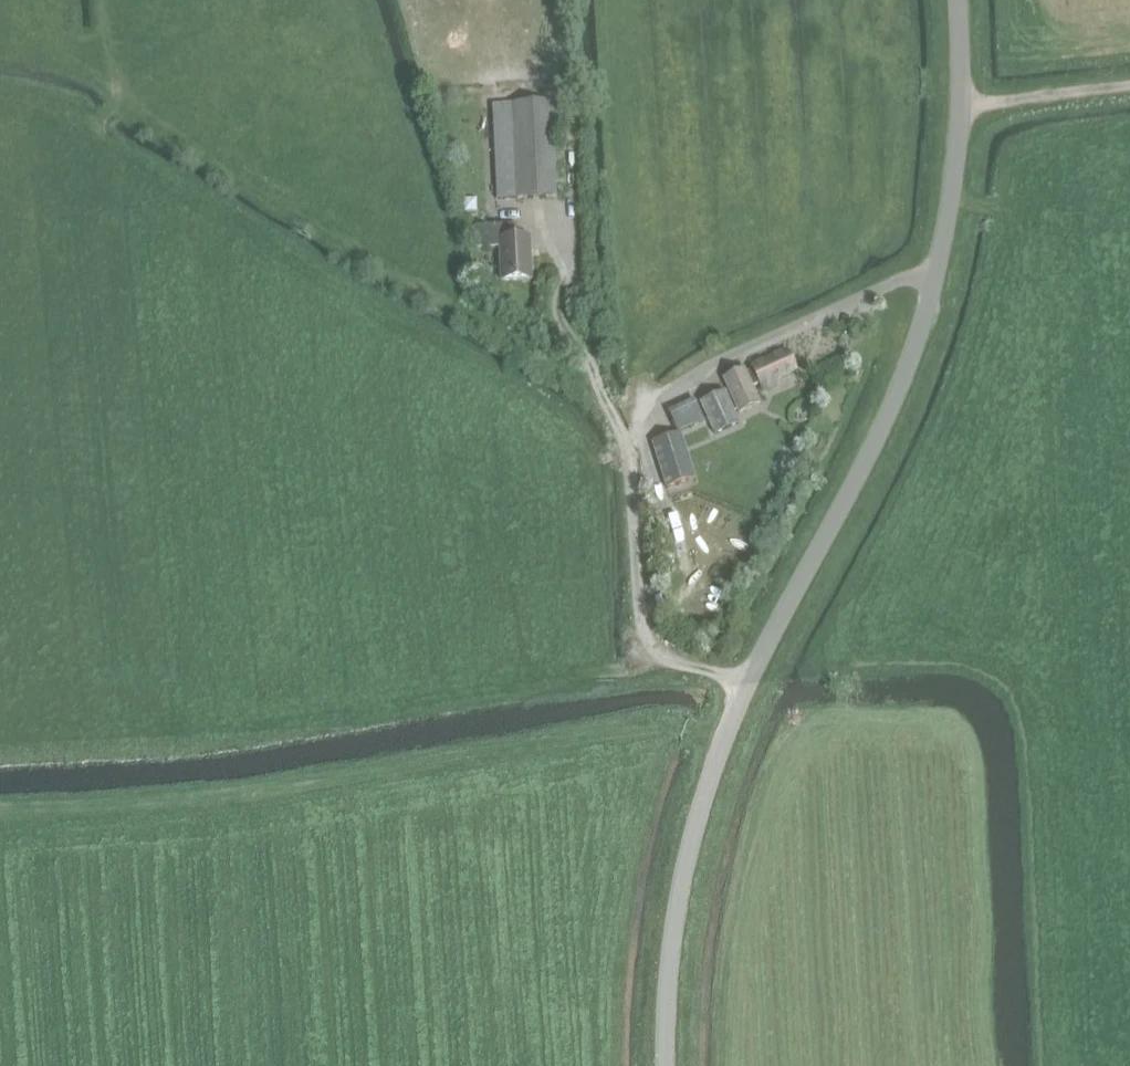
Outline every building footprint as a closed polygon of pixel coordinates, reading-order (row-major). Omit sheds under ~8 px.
[(495,103),(498,200),(557,198),(555,101),(495,103)] [(517,239),(517,226),(474,227),(475,249),(499,249),(500,281),(529,281),(529,239),(517,239)] [(751,363),(754,370),(746,373),(743,367),(723,376),(738,410),(758,402),(751,384),(759,381),(762,388),(775,382),(773,378),(794,369),(786,348),(751,363)] [(739,424),(724,391),(698,403),(714,436),(739,424)] [(675,432),(701,420),(692,400),(666,412),(675,432)] [(685,448),(681,433),(651,443),(666,489),(689,482),(679,450),(685,448)] [(766,488),(763,494),(775,499),(781,487),(775,485),(766,488)]
